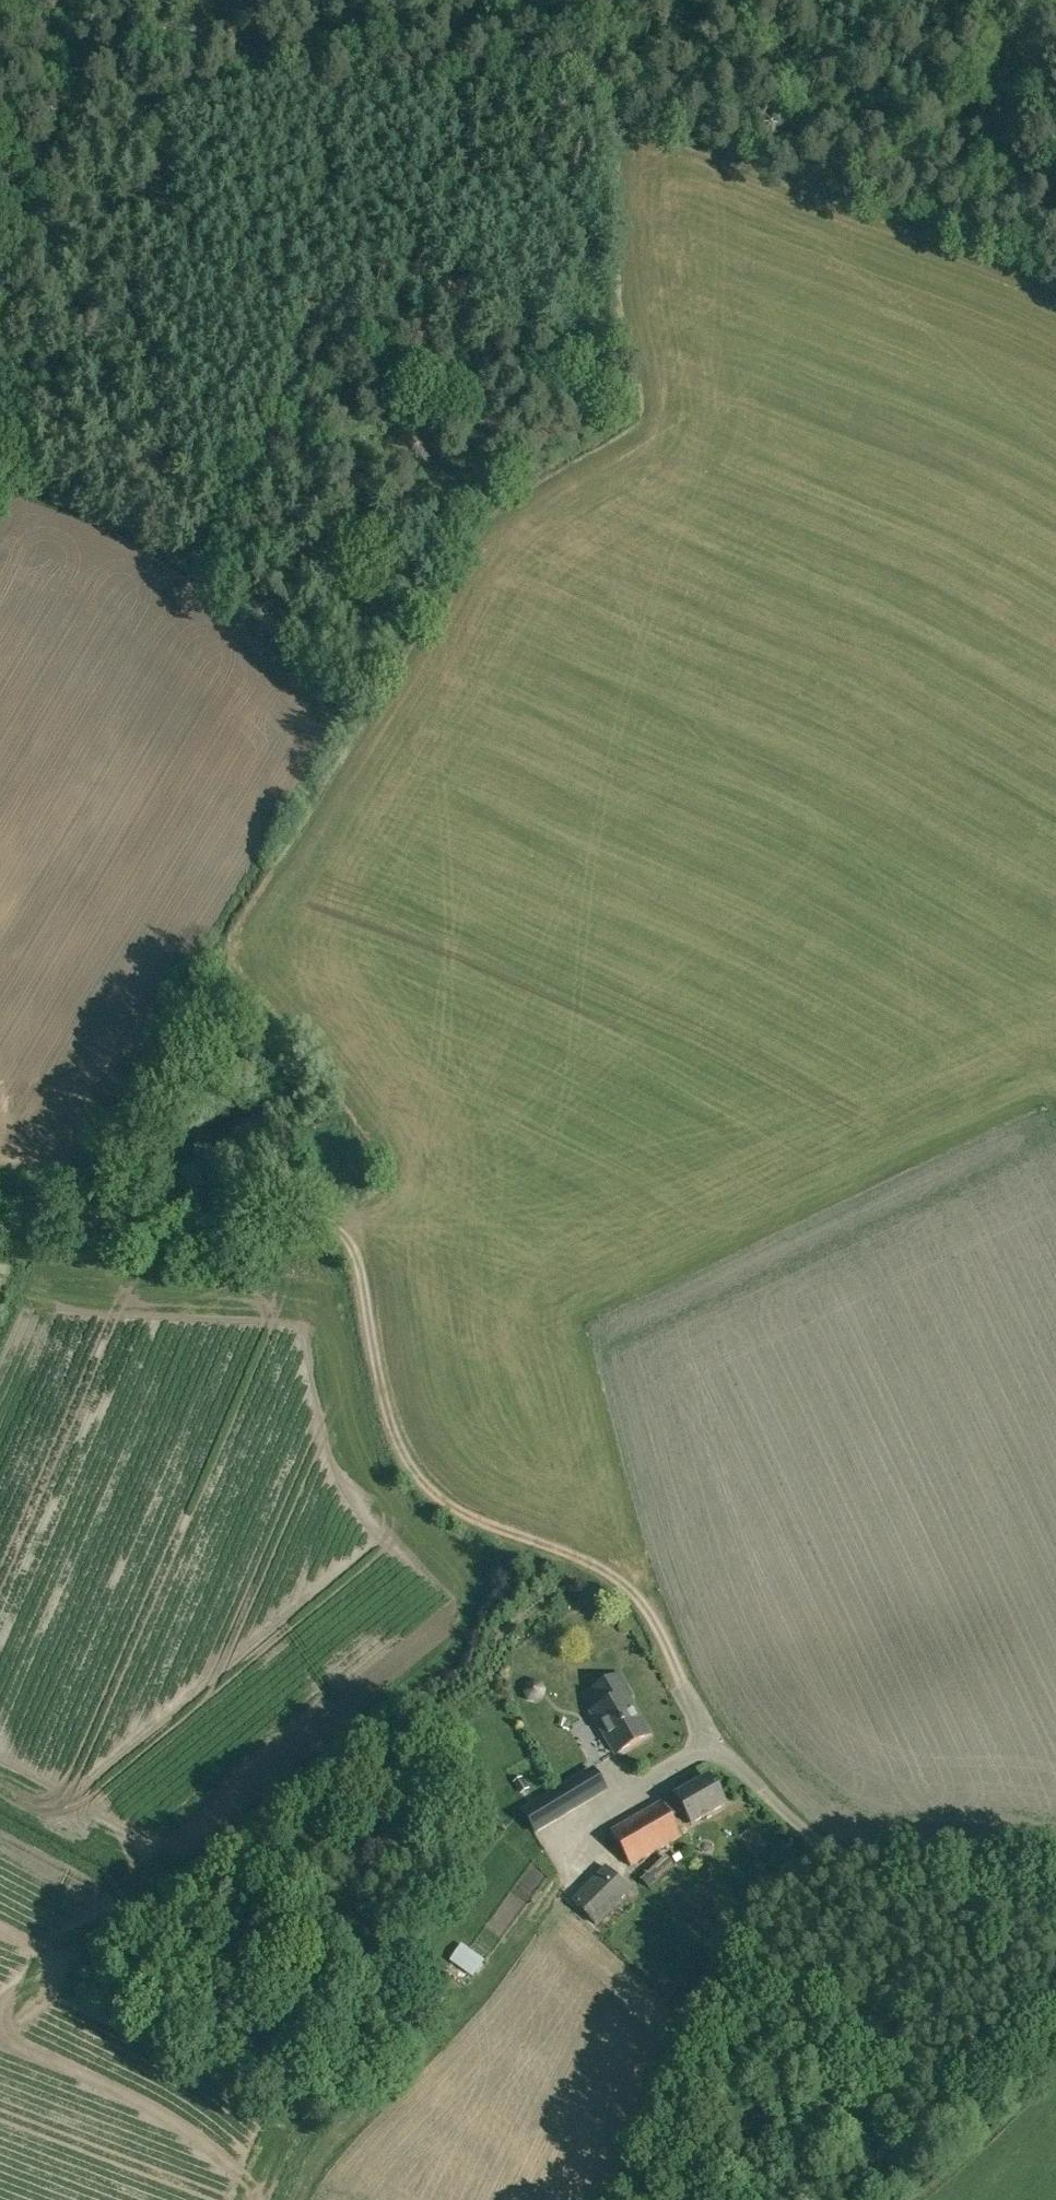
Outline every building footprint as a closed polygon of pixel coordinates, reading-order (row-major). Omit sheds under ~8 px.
[(616,1753),(648,1734),(628,1699),(632,1697),(619,1674),(590,1691),(599,1708),(592,1712),(616,1753)] [(556,1820),(589,1800),(607,1789),(593,1766),(575,1777),(543,1797),(556,1820)] [(690,1825),(724,1805),(708,1777),(674,1798),(675,1799),(662,1806),(661,1803),(610,1833),(630,1867),(681,1837),(670,1818),(682,1811),(690,1825)] [(596,1926),(631,1890),(605,1865),(570,1900),(596,1926)]
